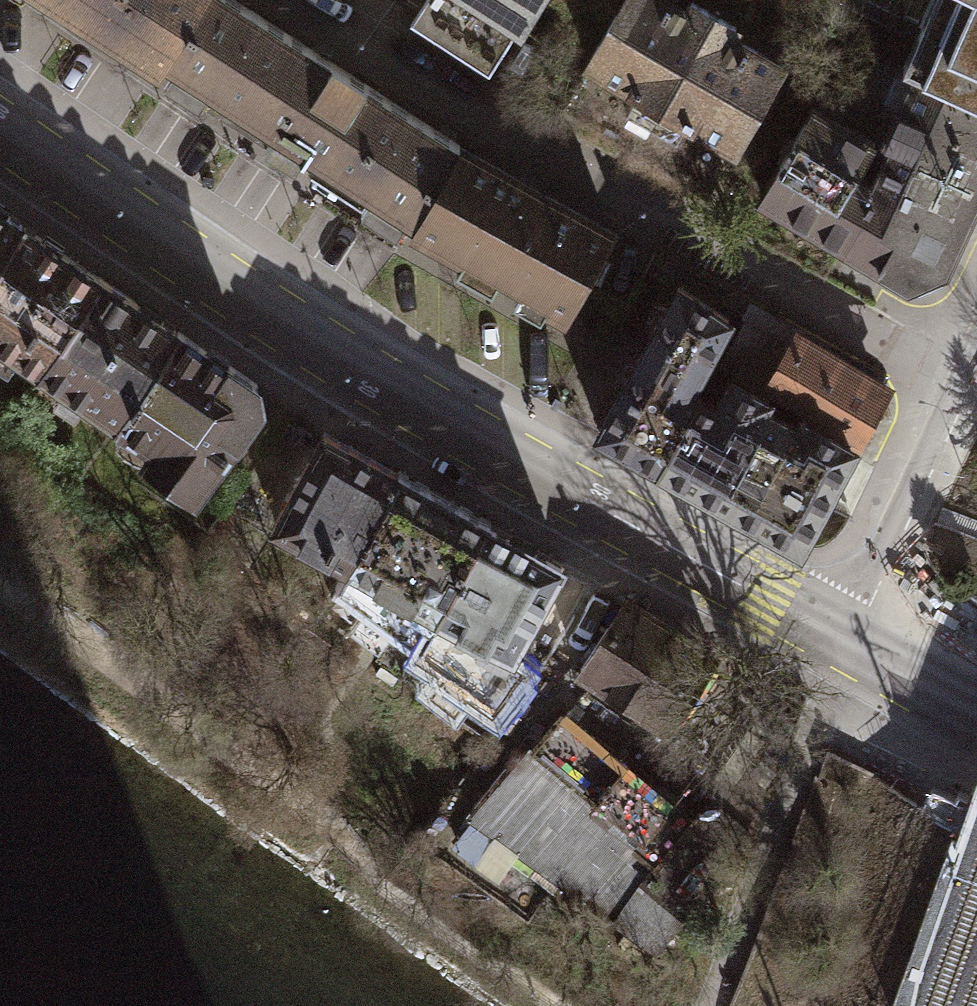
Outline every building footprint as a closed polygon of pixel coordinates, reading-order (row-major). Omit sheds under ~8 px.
[(57,5),(162,74),(206,0),(49,0),(57,5)] [(162,74),(406,227),(461,140),(232,0),(206,0),(162,74)] [(479,0),(425,0),(409,25),(488,76),(521,27),(479,0)] [(521,27),(538,0),(479,0),(521,27)] [(591,58),(735,143),(781,66),(673,3),(668,0),(625,0),(591,58)] [(903,63),(917,70),(976,97),(976,0),(932,0),(903,63)] [(735,143),(591,58),(560,107),(705,192),(735,143)] [(871,186),(874,187),(844,241),(909,279),(945,264),(976,194),(976,97),(917,70),(883,139),(893,144),(871,186)] [(763,192),(844,241),(874,187),(871,186),(852,174),(872,140),(813,106),(763,192)] [(461,140),(406,227),(532,300),(553,313),(604,226),(498,164),(461,140)] [(22,221),(0,205),(0,255),(22,221)] [(41,365),(104,274),(22,221),(0,255),(0,337),(41,365)] [(41,365),(117,419),(179,328),(104,274),(41,365)] [(597,428),(661,462),(696,397),(688,393),(730,315),(673,285),(597,428)] [(735,368),(729,380),(849,444),(879,390),(742,318),(720,360),(735,368)] [(151,441),(142,455),(192,493),(258,400),(254,380),(179,328),(117,419),(151,441)] [(715,406),(696,397),(661,462),(799,536),(849,444),(729,380),(715,406)] [(274,522),(326,432),(290,413),(229,505),(269,531),(274,522)] [(274,522),(351,561),(400,471),(326,432),(274,522)] [(351,561),(439,614),(484,521),(400,471),(351,561)] [(430,627),(496,676),(563,568),(484,521),(439,614),(430,627)] [(618,597),(570,669),(658,726),(706,655),(618,597)] [(568,703),(470,817),(649,958),(755,824),(717,795),(702,813),(568,703)] [(865,768),(819,744),(806,769),(852,794),(865,768)]
